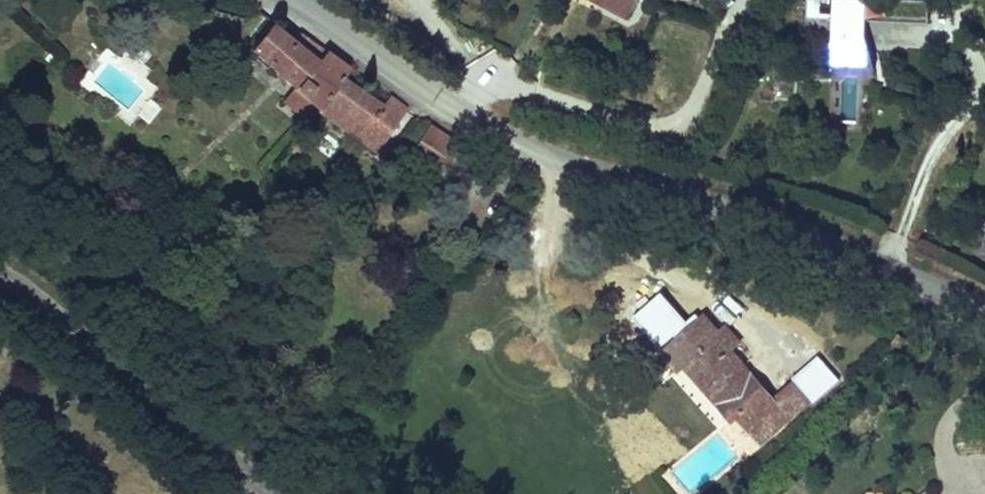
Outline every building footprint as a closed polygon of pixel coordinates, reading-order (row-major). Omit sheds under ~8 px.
[(603,15),(609,5),(600,0),(577,0),(603,15)] [(609,5),(603,15),(632,32),(651,0),(600,0),(609,5)] [(933,16),(812,9),(811,32),(837,33),(834,78),(846,75),(862,76),(862,71),(874,70),(867,51),(870,35),(932,39),(933,16)] [(299,43),(277,26),(255,50),(298,90),(312,103),(299,116),(312,128),(324,113),(383,151),(411,114),(393,100),(387,107),(352,82),(357,75),(332,56),(327,63),(299,43)] [(305,35),(299,43),(327,63),(332,56),(305,35)] [(286,104),(299,116),(312,103),(298,90),(286,104)] [(451,139),(428,126),(410,158),(432,171),(451,139)] [(777,406),(726,348),(729,345),(717,331),(705,318),(677,342),(691,357),(688,359),(734,412),(739,407),(755,425),(777,406)] [(727,323),(717,331),(729,345),(739,337),(727,323)] [(688,359),(691,357),(677,342),(665,353),(678,368),(688,359)]
